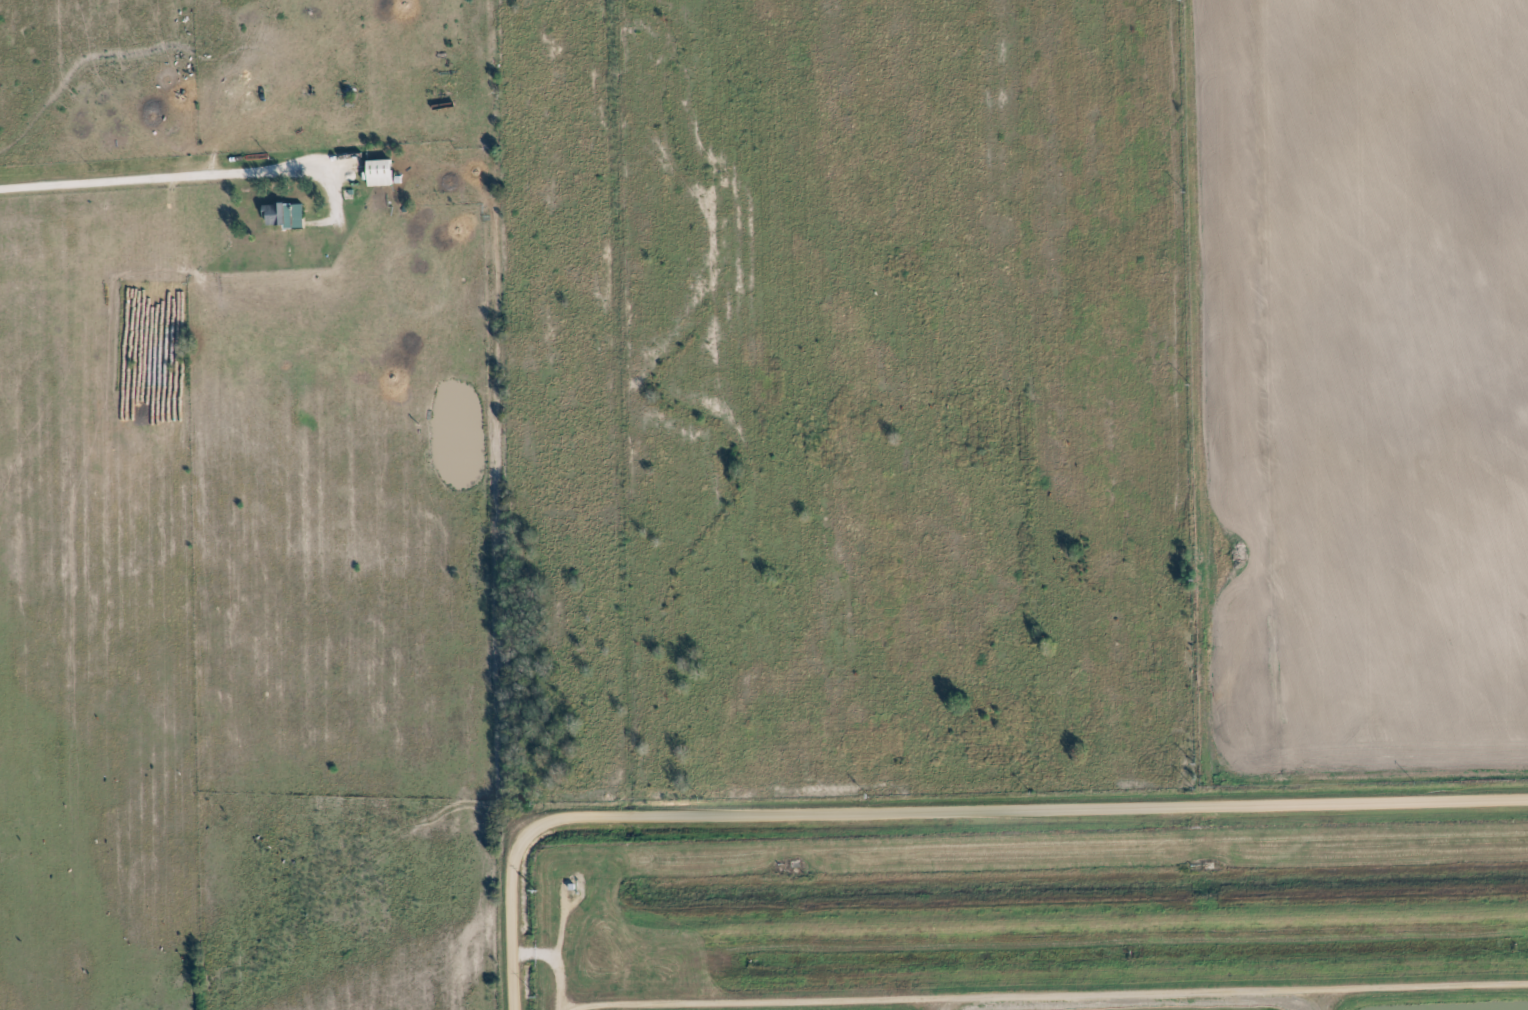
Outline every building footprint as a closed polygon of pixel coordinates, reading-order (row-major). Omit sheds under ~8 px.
[(371,187),(403,186),(402,169),(408,169),(407,159),(370,161),(371,187)] [(287,226),(287,229),(305,229),(304,204),(269,205),(269,226),(287,226)]
